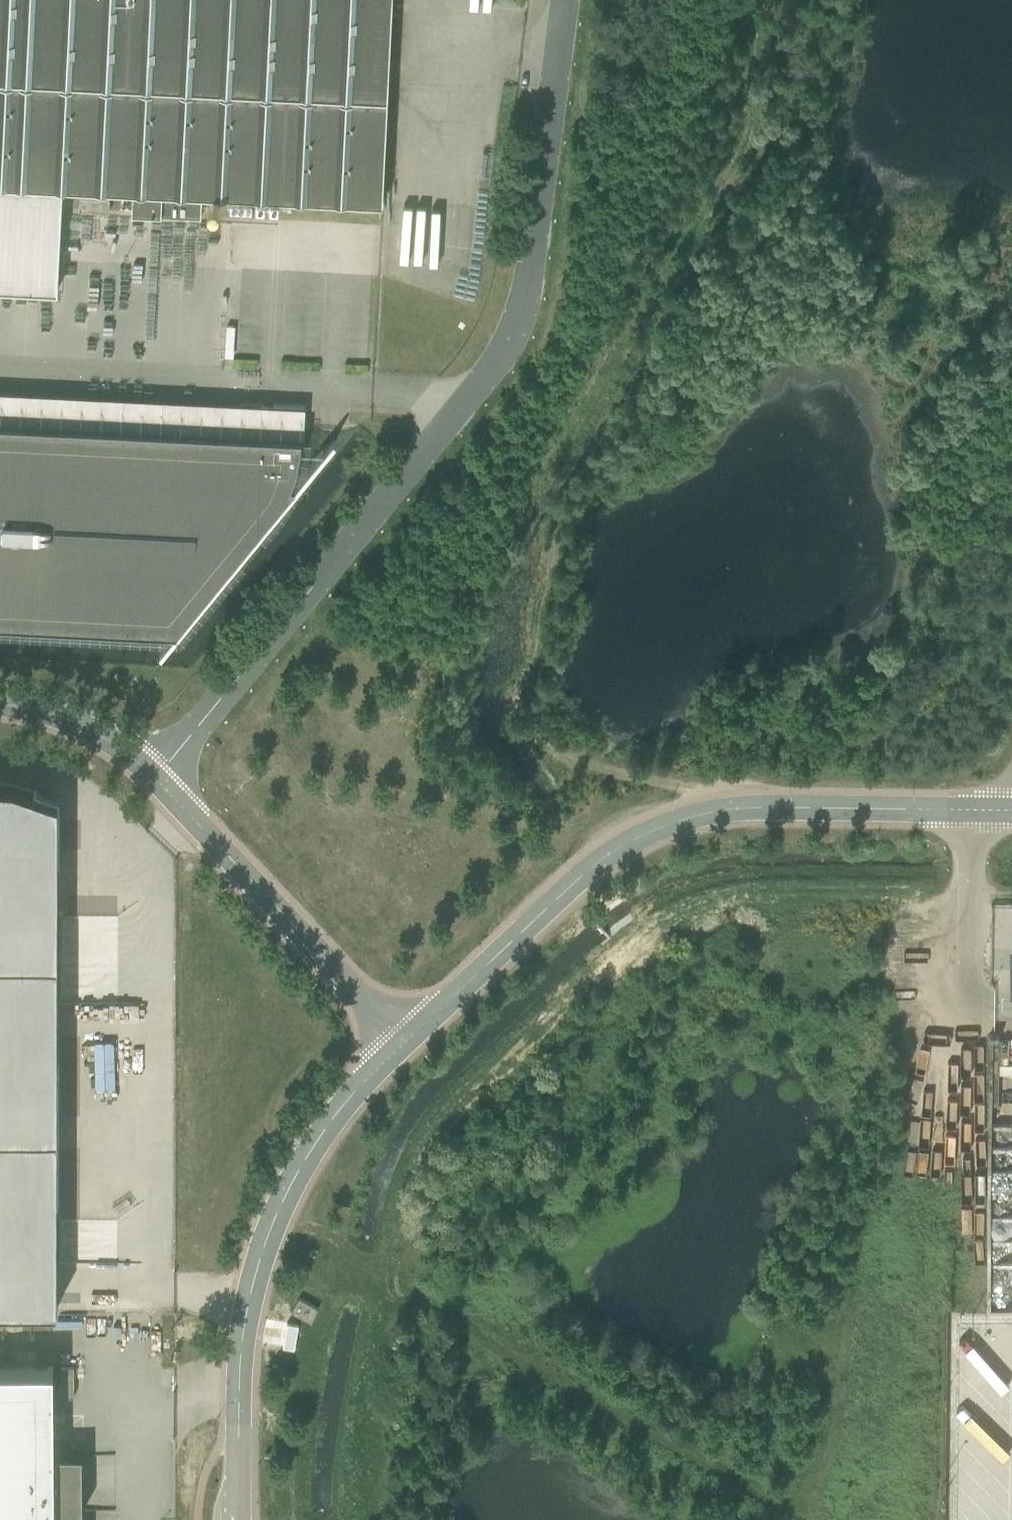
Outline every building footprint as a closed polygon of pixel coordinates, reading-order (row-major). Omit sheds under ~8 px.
[(122,189),(121,205),(132,206),(132,213),(201,217),(202,193),(382,202),(392,0),(0,0),(0,183),(122,189)] [(302,437),(303,406),(0,391),(0,422),(302,437)] [(112,630),(112,632),(179,635),(191,620),(190,618),(272,518),(283,502),(291,485),(297,467),(302,437),(0,422),(0,624),(112,630)] [(59,1307),(59,800),(13,784),(0,783),(0,1307),(59,1307)] [(311,1321),(318,1307),(299,1297),(292,1311),(311,1321)] [(54,1366),(0,1366),(0,1519),(55,1519),(55,1513),(84,1513),(84,1453),(54,1453),(54,1366)]
